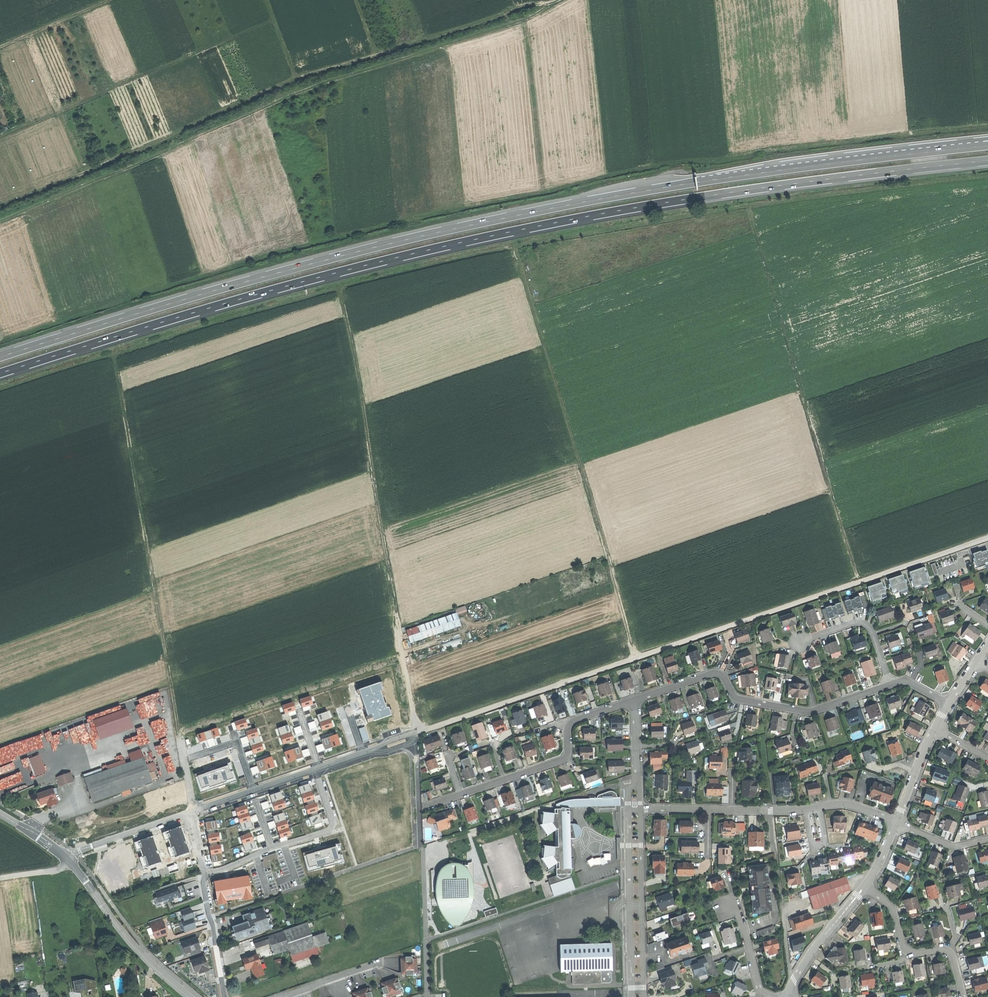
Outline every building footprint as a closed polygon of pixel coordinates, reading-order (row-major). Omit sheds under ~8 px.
[(987,550),(984,551),(980,553),(980,552),(972,554),(975,561),(977,568),(977,569),(985,566),(984,564),(987,562),(987,553),(987,550)] [(923,568),(909,573),(914,587),(928,582),(926,575),(925,573),(923,568)] [(902,575),(888,580),(890,586),(893,594),(900,592),(907,589),(902,575)] [(960,583),(963,592),(967,591),(974,589),(971,579),(960,583)] [(881,583),(867,588),(872,602),(879,599),(886,597),(884,589),(881,583)] [(934,593),(937,602),(948,598),(947,596),(945,590),(934,593)] [(850,599),(844,601),(848,615),(852,613),(851,611),(852,611),(853,611),(853,612),(857,611),(858,611),(862,610),(861,608),(862,608),(863,607),(863,609),(868,607),(864,595),(860,597),(859,596),(853,598),(853,599),(850,600),(850,599)] [(987,614),(987,601),(985,599),(979,607),(987,614)] [(909,609),(910,612),(921,609),(918,600),(907,603),(909,609)] [(825,609),(821,610),(825,622),(829,620),(829,619),(830,619),(831,618),(831,620),(835,619),(835,618),(839,617),(838,616),(839,615),(840,615),(841,617),(844,616),(840,603),(834,605),(834,606),(831,607),(831,606),(825,608),(825,609)] [(458,614),(468,611),(466,605),(456,609),(458,614)] [(878,618),(879,622),(894,617),(891,607),(876,612),(878,618)] [(814,609),(804,613),(809,627),(814,625),(819,623),(818,623),(815,613),(814,609)] [(939,615),(942,624),(953,620),(952,616),(950,611),(939,615)] [(457,612),(407,630),(411,643),(462,625),(457,612)] [(793,613),(779,617),(782,626),(788,625),(793,623),(796,622),(793,613)] [(917,634),(918,639),(933,634),(930,624),(922,626),(923,627),(915,629),(917,634)] [(961,637),(971,644),(973,641),(974,642),(977,637),(976,636),(979,632),(974,628),(969,625),(961,637)] [(763,641),(764,643),(773,640),(772,635),(770,629),(761,632),(761,634),(763,641)] [(738,639),(739,643),(750,639),(747,630),(736,634),(738,639)] [(888,644),(889,648),(900,645),(897,635),(896,636),(891,637),(886,639),(888,644)] [(851,638),(855,650),(858,649),(865,647),(866,646),(865,642),(863,637),(858,639),(857,636),(851,638)] [(461,637),(443,643),(446,650),(463,644),(461,637)] [(708,645),(711,653),(716,651),(723,649),(720,641),(708,645)] [(831,643),(827,645),(827,646),(829,651),(830,655),(839,651),(836,642),(831,643)] [(924,654),(926,658),(937,654),(934,645),(923,649),(924,654)] [(951,655),(959,661),(961,657),(963,655),(964,656),(967,652),(957,645),(951,655)] [(690,654),(693,663),(697,661),(701,660),(698,651),(690,654)] [(739,655),(741,660),(751,656),(749,651),(739,655)] [(896,665),(897,670),(905,667),(905,666),(912,663),(908,653),(901,656),(901,658),(894,661),(896,665)] [(779,668),(788,670),(791,657),(786,656),(781,655),(779,668)] [(742,663),(743,666),(753,662),(751,656),(741,660),(741,662),(742,663)] [(814,658),(810,659),(813,667),(820,665),(817,656),(814,658)] [(675,660),(665,664),(668,673),(673,672),(678,670),(675,660)] [(808,660),(803,661),(806,671),(811,670),(810,668),(808,660)] [(871,660),(861,664),(866,678),(876,674),(873,667),(871,660)] [(653,667),(643,670),(647,681),(651,680),(655,678),(654,674),(655,674),(653,667)] [(935,673),(939,684),(942,683),(945,682),(944,680),(948,679),(944,669),(935,673)] [(755,674),(745,675),(746,687),(756,686),(755,674)] [(843,677),(846,687),(851,685),(856,684),(853,674),(843,677)] [(622,681),(625,691),(629,690),(634,688),(631,678),(622,681)] [(778,679),(768,678),(765,690),(770,691),(776,692),(778,679)] [(821,683),(825,694),(829,692),(834,691),(831,680),(821,683)] [(380,682),(358,689),(369,721),(391,714),(388,706),(385,707),(380,690),(382,689),(380,682)] [(599,687),(602,697),(606,696),(612,694),(608,684),(599,687)] [(793,685),(789,685),(788,694),(789,694),(793,695),(793,698),(793,699),(795,699),(798,699),(799,699),(803,699),(803,696),(807,696),(808,696),(808,686),(804,686),(793,685)] [(711,688),(707,689),(710,698),(719,696),(716,687),(711,688)] [(574,694),(577,703),(582,702),(587,700),(585,695),(586,695),(585,691),(574,694)] [(693,695),(689,697),(693,708),(702,705),(698,693),(693,695)] [(299,698),(302,706),(312,702),(309,695),(299,698)] [(968,705),(977,711),(983,703),(973,697),(970,701),(968,705)] [(891,699),(887,700),(890,710),(896,708),(902,707),(899,698),(892,700),(891,699)] [(553,702),(557,713),(561,712),(566,710),(562,699),(553,702)] [(671,702),(674,711),(683,709),(680,699),(675,701),(671,702)] [(281,704),(284,712),(294,708),(291,701),(281,704)] [(920,701),(914,712),(922,717),(925,713),(926,710),(928,711),(930,707),(920,701)] [(648,708),(651,717),(662,713),(659,704),(653,706),(648,708)] [(871,706),(866,708),(870,719),(872,718),(880,716),(881,715),(880,710),(878,711),(876,704),(871,706)] [(534,708),(537,717),(542,716),(547,714),(544,705),(534,708)] [(127,708),(93,721),(100,740),(135,728),(127,708)] [(169,709),(152,714),(160,743),(178,737),(169,709)] [(861,709),(856,710),(861,722),(865,721),(861,709)] [(332,725),(327,710),(316,713),(321,729),(332,725)] [(714,714),(717,724),(729,720),(728,715),(727,710),(714,714)] [(846,717),(850,726),(861,722),(856,710),(852,712),(853,714),(846,717)] [(515,720),(517,726),(526,723),(525,719),(522,711),(513,714),(515,720)] [(977,724),(963,714),(961,717),(960,717),(960,719),(958,722),(961,724),(962,727),(964,726),(964,729),(966,730),(970,732),(971,731),(972,731),(977,724)] [(748,715),(746,725),(752,726),(756,726),(757,716),(752,715),(748,715)] [(233,721),(236,728),(246,724),(244,717),(233,721)] [(611,720),(611,729),(616,729),(616,731),(622,731),(622,725),(624,725),(624,719),(619,719),(619,717),(617,717),(615,717),(615,720),(611,720)] [(774,717),(772,729),(781,731),(781,728),(783,721),(783,719),(778,718),(774,717)] [(54,728),(54,730),(35,735),(37,742),(55,737),(56,743),(52,744),(53,749),(56,748),(58,754),(64,753),(62,744),(66,743),(68,751),(83,747),(79,732),(83,731),(85,738),(94,736),(90,718),(54,728)] [(826,721),(830,732),(839,729),(838,725),(837,720),(836,718),(830,719),(826,721)] [(493,723),(496,734),(501,732),(506,731),(504,726),(502,720),(493,723)] [(684,730),(686,734),(696,731),(693,722),(682,725),(684,730)] [(915,737),(918,733),(921,728),(911,722),(905,731),(906,732),(915,737)] [(262,748),(253,723),(243,727),(252,752),(262,748)] [(292,738),(287,723),(277,726),(282,741),(292,738)] [(472,726),(477,741),(482,740),(487,738),(483,723),(472,726)] [(806,729),(809,739),(819,736),(815,725),(810,726),(806,727),(806,729)] [(199,741),(219,734),(216,726),(196,733),(199,741)] [(664,727),(652,727),(652,732),(654,732),(654,738),(664,737),(664,727)] [(584,738),(584,740),(596,740),(596,729),(589,729),(584,730),(584,733),(584,738)] [(730,730),(720,733),(723,742),(733,739),(731,734),(730,730)] [(339,743),(335,732),(320,738),(324,748),(339,743)] [(453,735),(456,745),(457,745),(466,742),(463,732),(453,735)] [(913,740),(915,737),(906,732),(905,734),(904,735),(906,736),(913,740)] [(133,733),(124,736),(125,742),(135,739),(133,733)] [(152,734),(143,736),(145,746),(153,744),(152,734)] [(552,735),(542,738),(546,750),(548,750),(556,747),(554,741),(552,735)] [(424,741),(428,750),(439,746),(442,745),(439,736),(424,741)] [(607,741),(608,751),(623,750),(623,745),(622,740),(607,741)] [(778,745),(780,753),(793,749),(791,745),(790,740),(778,743),(778,745)] [(690,750),(691,754),(702,750),(699,741),(688,745),(690,750)] [(0,748),(0,757),(23,751),(21,742),(0,748)] [(889,746),(893,756),(897,755),(902,753),(899,742),(889,746)] [(523,748),(526,758),(531,756),(537,755),(533,744),(531,745),(523,748)] [(302,756),(298,745),(283,751),(287,761),(302,756)] [(503,750),(507,761),(512,760),(516,758),(513,747),(503,750)] [(581,754),(581,759),(583,759),(593,758),(592,748),(581,748),(581,754)] [(595,748),(592,748),(593,758),(583,759),(584,760),(596,760),(595,748)] [(938,756),(952,763),(957,754),(949,750),(949,752),(942,748),(940,752),(938,756)] [(740,755),(740,761),(742,761),(745,761),(752,761),(752,755),(752,749),(742,749),(742,752),(742,755),(740,755)] [(835,766),(835,767),(846,764),(845,763),(847,760),(851,759),(849,750),(844,752),(842,755),(837,756),(839,762),(834,763),(835,766)] [(864,753),(867,765),(872,763),(877,762),(875,755),(876,755),(874,750),(864,753)] [(651,758),(651,764),(654,764),(662,764),(662,753),(651,753),(651,758)] [(30,758),(37,776),(48,772),(41,754),(30,758)] [(274,765),(270,755),(255,760),(258,770),(274,765)] [(479,758),(482,769),(487,767),(492,766),(488,755),(479,758)] [(756,755),(752,755),(752,761),(745,761),(745,763),(747,763),(756,762),(756,755)] [(713,757),(710,757),(710,764),(710,768),(713,768),(717,768),(722,768),(722,764),(722,757),(717,757),(713,757)] [(84,780),(92,803),(152,781),(143,759),(84,780)] [(427,762),(429,770),(430,770),(439,767),(437,763),(436,759),(427,762)] [(853,765),(851,759),(847,760),(845,763),(846,764),(835,767),(836,770),(853,765)] [(235,778),(229,760),(193,772),(199,791),(235,778)] [(968,760),(964,769),(975,775),(980,766),(974,763),(968,760)] [(624,761),(608,762),(609,773),(624,772),(624,767),(624,761)] [(805,765),(808,775),(814,773),(814,772),(815,772),(818,771),(815,762),(805,765)] [(662,769),(662,764),(654,764),(653,772),(662,769)] [(806,775),(808,775),(805,765),(799,767),(801,774),(799,774),(801,779),(807,777),(806,775)] [(462,770),(465,780),(470,778),(475,777),(471,767),(462,770)] [(933,778),(945,783),(949,773),(936,768),(934,774),(933,778)] [(584,774),(587,783),(598,780),(595,770),(589,773),(584,774)] [(683,781),(683,783),(691,783),(698,783),(698,770),(688,770),(688,781),(683,781)] [(60,781),(61,785),(74,780),(71,773),(58,777),(60,781)] [(558,778),(561,787),(571,784),(568,774),(563,776),(558,778)] [(658,775),(657,787),(662,787),(668,788),(669,776),(658,775)] [(789,777),(775,778),(777,797),(781,797),(784,797),(784,794),(790,793),(789,777)] [(540,783),(542,790),(544,790),(544,791),(551,789),(552,788),(549,778),(544,780),(540,781),(541,783),(540,783)] [(844,792),(850,794),(854,781),(844,778),(843,782),(841,781),(840,787),(841,787),(840,791),(844,792)] [(431,783),(434,792),(447,787),(446,783),(444,779),(431,783)] [(322,820),(308,780),(296,785),(310,825),(322,820)] [(756,782),(744,782),(743,796),(749,796),(755,796),(755,795),(758,795),(758,786),(756,786),(756,782)] [(683,783),(679,783),(679,791),(684,791),(684,797),(687,797),(691,797),(691,783),(683,783)] [(893,790),(874,783),(872,788),(871,788),(869,792),(870,793),(869,798),(873,799),(872,801),(876,802),(877,801),(880,802),(879,804),(883,805),(884,803),(888,805),(890,800),(891,800),(893,796),(891,795),(893,790)] [(707,785),(707,795),(714,795),(723,795),(723,790),(721,790),(721,785),(707,785)] [(819,785),(807,786),(809,797),(814,796),(814,795),(817,794),(821,794),(819,785)] [(955,795),(953,800),(959,802),(960,799),(965,800),(969,789),(966,787),(960,785),(956,795),(955,795)] [(525,787),(521,788),(524,798),(533,795),(530,786),(525,787)] [(285,806),(279,789),(268,793),(274,810),(285,806)] [(925,799),(933,802),(937,793),(928,789),(925,799)] [(54,791),(38,797),(39,802),(41,807),(46,805),(48,809),(56,806),(53,798),(56,797),(54,791)] [(589,804),(590,806),(600,806),(600,808),(613,808),(613,806),(620,806),(620,798),(617,798),(617,795),(616,793),(613,792),(610,791),(599,795),(597,796),(597,798),(589,798),(590,800),(589,800),(589,804)] [(987,807),(987,793),(987,791),(979,794),(981,802),(982,807),(982,808),(987,807)] [(511,793),(502,796),(505,807),(515,803),(511,793)] [(74,808),(76,810),(87,797),(85,795),(74,808)] [(557,807),(590,806),(589,804),(589,800),(590,800),(589,798),(583,798),(574,799),(566,800),(557,803),(557,807)] [(484,802),(487,810),(496,808),(494,800),(493,799),(488,800),(484,802)] [(252,826),(244,802),(233,806),(241,830),(252,826)] [(469,809),(464,811),(468,822),(478,818),(474,807),(469,809)] [(563,810),(559,810),(559,814),(545,813),(545,815),(543,816),(543,825),(542,826),(546,835),(548,835),(550,836),(557,831),(557,848),(547,847),(546,849),(544,849),(544,859),(543,860),(547,869),(549,868),(551,870),(560,863),(561,870),(558,870),(558,877),(561,877),(561,879),(551,882),(556,896),(576,888),(572,875),(573,873),(573,871),(572,870),(575,869),(575,859),(573,859),(572,858),(573,857),(575,857),(575,847),(572,847),(572,844),(573,843),(573,841),(571,840),(572,839),(575,840),(577,840),(579,839),(578,838),(580,836),(581,835),(581,832),(581,829),(578,827),(575,826),(575,824),(571,825),(571,822),(574,822),(573,812),(571,812),(571,810),(564,809),(563,810)] [(290,833),(282,810),(271,814),(279,837),(290,833)] [(457,818),(454,810),(446,813),(446,812),(438,814),(429,818),(427,822),(431,824),(436,823),(438,822),(441,831),(451,827),(449,820),(457,818)] [(926,814),(923,822),(927,824),(932,826),(935,817),(927,814),(926,814)] [(978,819),(980,827),(987,825),(987,818),(987,816),(977,818),(978,819)] [(216,817),(203,820),(210,861),(223,859),(216,817)] [(836,818),(834,818),(834,828),(847,828),(846,817),(845,817),(836,818)] [(948,832),(953,834),(956,823),(947,819),(945,824),(944,829),(943,830),(948,832)] [(971,821),(968,822),(970,832),(974,831),(980,829),(980,827),(978,819),(977,820),(971,821)] [(666,821),(656,821),(655,828),(655,836),(666,836),(666,821)] [(680,825),(680,833),(693,833),(693,824),(690,824),(690,822),(686,822),(680,821),(680,825)] [(725,823),(719,823),(719,834),(726,834),(726,835),(732,835),(732,834),(739,834),(739,823),(734,823),(734,822),(730,822),(725,822),(725,823)] [(866,824),(860,822),(857,831),(860,832),(860,835),(866,837),(870,825),(866,824)] [(788,836),(789,842),(802,840),(801,833),(799,826),(796,826),(796,825),(793,825),(793,824),(788,825),(788,827),(789,832),(787,833),(788,836)] [(874,827),(870,825),(866,837),(873,839),(873,837),(876,838),(880,829),(874,827)] [(255,847),(250,830),(238,834),(244,851),(255,847)] [(756,833),(750,833),(749,846),(760,847),(763,847),(763,833),(756,833)] [(344,860),(338,840),(300,851),(306,871),(344,860)] [(682,841),(682,853),(695,853),(695,852),(699,852),(699,848),(699,843),(693,843),(693,842),(682,841)] [(907,845),(905,849),(915,854),(919,845),(909,841),(907,845)] [(788,846),(790,857),(802,855),(801,850),(800,845),(788,846)] [(862,846),(854,847),(855,859),(860,858),(864,857),(863,849),(862,846)] [(845,849),(846,852),(847,860),(847,861),(856,860),(855,859),(854,847),(850,848),(845,849)] [(719,863),(730,863),(730,849),(719,849),(719,854),(720,854),(720,856),(720,858),(719,858),(719,863)] [(828,854),(829,859),(830,863),(830,865),(839,864),(839,862),(837,853),(837,852),(833,853),(828,854)] [(930,862),(938,865),(942,855),(938,854),(934,852),(930,862)] [(982,863),(987,861),(987,852),(985,852),(980,854),(982,863)] [(612,860),(611,853),(605,854),(605,857),(590,859),(590,865),(609,863),(608,860),(612,860)] [(665,856),(654,856),(654,860),(654,865),(656,865),(656,873),(665,873),(665,856)] [(956,865),(958,872),(969,870),(967,864),(966,860),(965,856),(960,857),(955,859),(956,865)] [(819,860),(819,861),(821,871),(829,869),(828,863),(827,859),(827,858),(822,859),(819,860)] [(899,863),(897,867),(906,872),(910,863),(901,858),(899,863)] [(815,862),(811,863),(813,874),(821,873),(821,871),(819,861),(815,862)] [(452,924),(457,927),(460,925),(464,921),(469,913),(473,906),(475,894),(474,883),(472,874),(468,868),(460,863),(454,862),(447,865),(440,870),(437,877),(435,888),(436,897),(439,908),(445,918),(452,924)] [(678,865),(678,875),(694,875),(694,865),(689,865),(684,865),(678,865)] [(757,912),(771,911),(771,903),(769,903),(768,900),(770,900),(770,892),(767,892),(767,885),(769,885),(768,876),(766,876),(766,873),(767,873),(767,865),(753,866),(753,870),(749,870),(749,875),(752,875),(752,879),(750,879),(750,886),(753,886),(753,890),(751,890),(751,895),(754,895),(754,900),(753,900),(753,905),(753,910),(757,910),(757,912)] [(951,874),(958,872),(956,865),(949,867),(951,874)] [(251,896),(247,872),(211,879),(216,903),(225,901),(225,898),(241,895),(242,898),(251,896)] [(787,875),(789,885),(802,884),(801,875),(799,873),(797,874),(787,875)] [(980,888),(986,887),(987,886),(987,878),(987,876),(978,878),(978,883),(980,888)] [(712,881),(714,888),(716,888),(717,891),(721,890),(720,887),(724,886),(727,886),(725,880),(723,881),(722,877),(711,880),(712,881)] [(886,886),(895,890),(899,882),(890,877),(888,881),(886,886)] [(159,888),(165,907),(189,899),(186,889),(191,887),(188,878),(159,888)] [(818,887),(824,907),(833,904),(839,902),(836,894),(850,890),(846,878),(818,887)] [(986,889),(986,887),(980,888),(978,883),(976,883),(977,891),(986,889)] [(947,887),(950,898),(954,897),(961,896),(960,891),(963,890),(962,884),(947,887)] [(929,897),(930,900),(935,899),(939,898),(937,885),(927,887),(928,889),(929,897)] [(814,910),(824,907),(818,887),(808,891),(810,896),(814,910)] [(659,903),(661,908),(675,903),(672,893),(657,898),(659,903)] [(915,898),(905,900),(907,905),(908,910),(917,908),(915,898)] [(960,915),(961,920),(976,917),(973,907),(959,910),(960,915)] [(181,912),(185,922),(195,919),(195,918),(192,908),(181,912)] [(496,908),(484,912),(486,918),(498,913),(496,908)] [(236,934),(238,940),(271,929),(265,909),(250,914),(252,921),(247,922),(233,927),(236,934)] [(673,927),(674,928),(692,922),(689,913),(687,914),(686,913),(683,914),(683,915),(672,918),(673,921),(671,921),(670,922),(671,924),(672,927),(673,927)] [(881,913),(872,914),(873,926),(883,924),(882,919),(881,916),(881,913)] [(794,919),(798,930),(812,925),(808,914),(794,919)] [(656,923),(670,918),(669,915),(655,919),(656,923)] [(149,922),(156,940),(170,935),(163,918),(149,922)] [(183,923),(186,933),(198,929),(195,919),(185,922),(183,923)] [(855,936),(856,936),(864,928),(856,921),(852,925),(850,928),(852,929),(850,931),(855,936)] [(308,923),(285,931),(291,949),(293,955),(311,949),(316,947),(313,939),(308,923)] [(914,932),(916,937),(925,935),(922,923),(913,926),(914,932)] [(933,927),(935,937),(939,936),(945,935),(942,925),(933,927)] [(276,954),(291,949),(285,931),(283,928),(268,933),(270,936),(272,943),(276,954)] [(722,932),(723,940),(724,940),(727,939),(728,944),(734,942),(733,941),(736,940),(735,935),(734,928),(730,929),(730,928),(724,929),(725,931),(722,932)] [(657,933),(658,940),(668,939),(667,932),(657,933)] [(710,932),(700,935),(703,943),(703,944),(709,942),(711,942),(713,941),(710,932)] [(971,940),(972,944),(982,942),(980,933),(970,935),(971,940)] [(327,934),(313,939),(316,947),(330,942),(327,934)] [(257,948),(272,943),(270,936),(255,941),(257,948)] [(793,940),(793,951),(799,951),(802,945),(807,938),(806,936),(793,940)] [(190,946),(192,952),(203,948),(201,943),(199,937),(185,942),(187,947),(190,946)] [(670,951),(672,957),(678,955),(680,952),(683,951),(685,952),(692,950),(688,938),(668,944),(670,951)] [(764,948),(765,952),(769,951),(769,954),(778,952),(777,949),(779,948),(777,939),(771,941),(767,942),(763,943),(764,948)] [(877,941),(878,950),(884,949),(889,948),(890,948),(890,943),(889,939),(877,941)] [(187,953),(192,952),(190,946),(187,947),(185,942),(183,942),(187,953)] [(561,945),(562,973),(563,973),(563,972),(573,972),(573,976),(574,976),(574,985),(603,985),(611,985),(613,982),(613,973),(614,972),(614,944),(612,944),(612,945),(563,946),(563,945),(561,945)] [(848,961),(846,947),(837,949),(836,948),(834,948),(834,950),(831,951),(829,954),(826,958),(832,962),(839,961),(839,963),(843,962),(844,963),(846,962),(848,961)] [(294,960),(312,954),(311,949),(293,955),(294,960)] [(854,951),(856,961),(865,960),(865,956),(864,950),(854,951)] [(258,955),(244,960),(245,965),(247,970),(251,968),(252,968),(254,973),(255,972),(257,977),(264,975),(258,955)] [(401,957),(403,976),(419,975),(418,955),(401,957)] [(204,957),(192,961),(196,972),(199,971),(200,973),(209,970),(206,963),(204,957)] [(969,966),(970,970),(980,967),(977,957),(967,960),(969,966)] [(697,958),(685,961),(686,966),(699,963),(697,958)] [(697,974),(698,977),(708,974),(707,970),(705,969),(704,966),(708,965),(706,958),(699,960),(699,963),(692,966),(695,975),(697,974)] [(728,964),(726,969),(733,972),(733,975),(736,974),(738,969),(740,969),(739,967),(740,965),(736,963),(732,960),(730,964),(728,964)] [(934,965),(936,975),(945,973),(943,963),(938,964),(934,965)] [(918,965),(914,965),(916,978),(926,977),(924,964),(918,965)] [(123,977),(128,976),(127,967),(121,968),(122,976),(115,976),(117,993),(125,992),(123,977)] [(673,970),(660,974),(661,978),(662,981),(664,980),(665,984),(667,988),(672,986),(671,983),(675,982),(675,980),(674,976),(675,976),(673,970)] [(897,972),(893,973),(895,983),(904,982),(903,971),(897,972)] [(812,980),(821,986),(827,979),(819,972),(815,976),(812,980)] [(861,975),(863,986),(868,985),(874,984),(875,984),(874,977),(873,973),(861,975)] [(841,982),(842,988),(852,987),(850,975),(840,977),(841,982)] [(381,984),(385,996),(393,996),(404,993),(399,978),(381,984)] [(973,982),(974,987),(976,992),(981,991),(980,989),(987,987),(987,986),(986,978),(973,982)] [(83,996),(99,996),(96,981),(85,979),(72,982),(74,992),(81,991),(83,996)] [(736,984),(732,992),(735,993),(738,995),(739,994),(742,995),(744,991),(747,986),(744,985),(744,982),(742,983),(737,981),(736,982),(735,982),(736,984)] [(351,994),(352,996),(374,996),(371,987),(351,994)]
